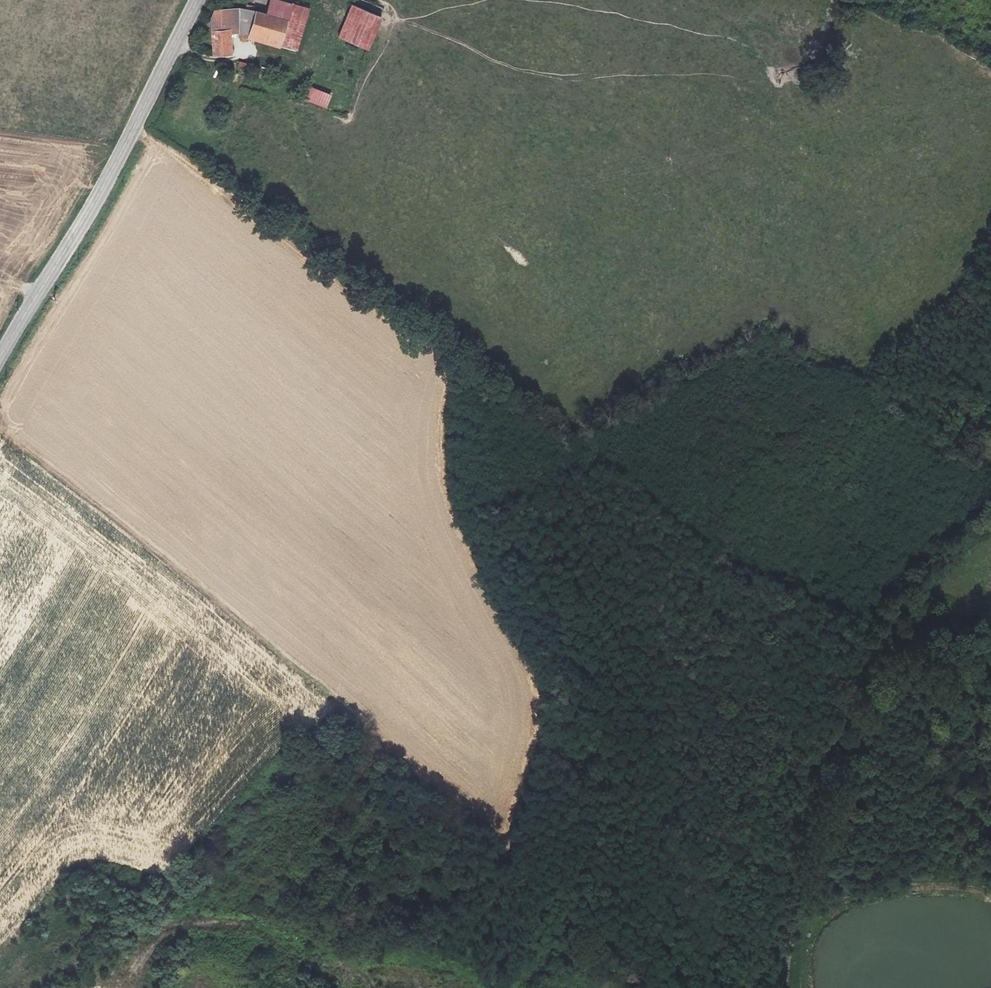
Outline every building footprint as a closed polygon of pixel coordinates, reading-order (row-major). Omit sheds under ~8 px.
[(271,0),(266,15),(288,23),(289,19),(293,8),(271,0)] [(381,17),(354,6),(341,36),(369,48),(381,17)] [(243,9),(213,10),(213,57),(232,56),(232,34),(244,33),(243,9)] [(280,48),(288,23),(266,15),(258,12),(251,34),(269,39),(267,44),(280,48)] [(288,23),(280,48),(294,53),(304,24),(289,19),(288,23)] [(240,61),(237,67),(247,70),(249,64),(240,61)] [(325,109),(330,96),(310,88),(305,101),(325,109)]
